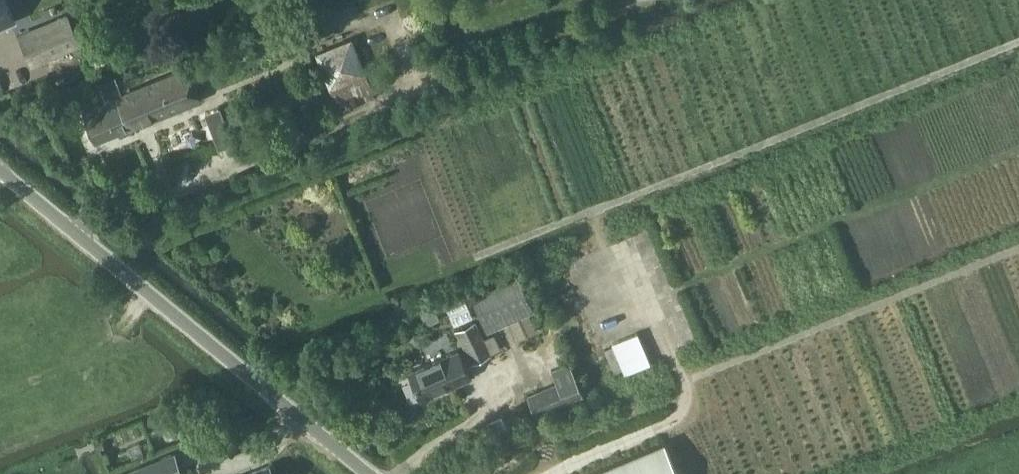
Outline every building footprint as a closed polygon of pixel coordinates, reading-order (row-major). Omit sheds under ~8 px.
[(15,20),(7,0),(0,0),(0,26),(15,20)] [(67,10),(17,33),(32,66),(82,44),(67,10)] [(353,37),(315,52),(330,88),(368,74),(353,37)] [(203,100),(189,66),(122,92),(116,75),(98,82),(105,99),(82,109),(96,143),(119,133),(121,137),(134,132),(132,129),(203,100)] [(538,330),(530,313),(535,311),(518,275),(471,297),(487,332),(511,322),(519,339),(538,330)] [(492,355),(492,353),(484,336),(475,317),(455,326),(471,364),(492,355)] [(626,374),(652,363),(640,334),(614,344),(626,374)] [(422,400),(457,385),(458,384),(471,378),(461,349),(410,371),(422,400)] [(534,414),(582,395),(570,362),(551,369),(556,384),(527,395),(534,414)] [(492,432),(508,426),(503,414),(487,420),(492,432)] [(587,473),(677,473),(663,441),(587,473)] [(130,470),(132,473),(181,473),(183,473),(175,453),(130,470)]
